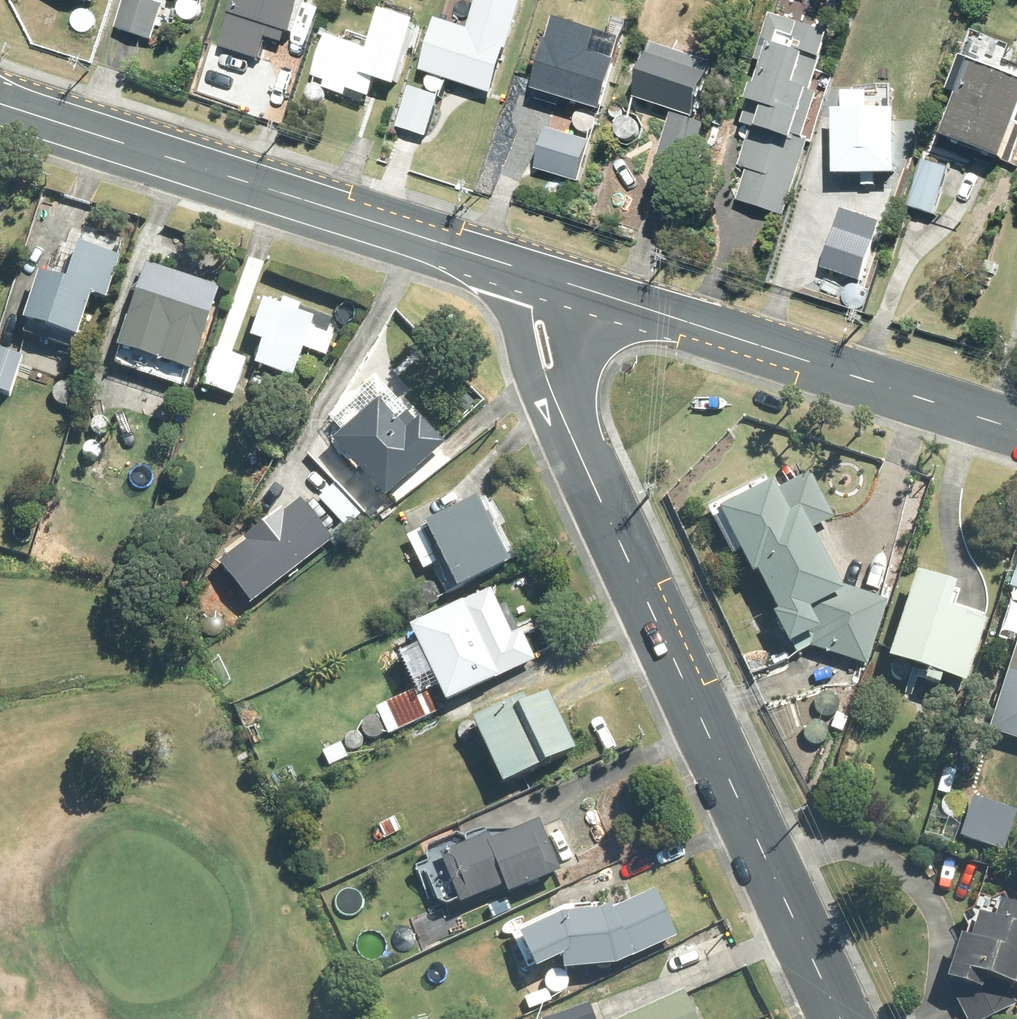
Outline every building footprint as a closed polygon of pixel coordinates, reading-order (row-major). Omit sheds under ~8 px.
[(96,8),(99,0),(71,0),(96,8)] [(118,33),(154,46),(168,8),(144,0),(130,0),(118,33)] [(222,51),(261,65),(269,42),(287,48),(291,38),(296,39),(310,0),(239,0),(222,51)] [(834,79),(824,76),(835,43),(831,41),(835,29),(811,21),(808,31),(784,23),(784,21),(776,18),(773,28),(776,30),(762,69),(769,71),(749,132),(755,134),(743,171),(751,174),(741,205),(786,220),(810,145),(812,146),(834,79)] [(329,86),(326,93),(349,100),(352,93),(375,101),(380,85),(402,93),(423,31),(389,19),(377,56),(330,40),(316,81),(329,86)] [(442,26),(426,77),(495,99),(511,48),(442,26)] [(554,49),(539,99),(606,119),(627,46),(563,28),(557,50),(554,49)] [(676,116),(652,192),(682,202),(708,126),(699,123),(716,70),(658,51),(641,105),(676,116)] [(955,102),(965,106),(950,145),(1008,168),(1016,143),(1016,85),(969,66),(955,102)] [(413,91),(399,131),(426,140),(440,101),(413,91)] [(902,184),(902,121),(841,121),(841,184),(902,184)] [(538,172),(581,185),(593,145),(550,132),(538,172)] [(928,164),(912,212),(937,219),(953,172),(928,164)] [(42,280),(26,332),(81,349),(95,304),(108,307),(121,266),(59,246),(48,283),(42,280)] [(147,270),(120,359),(195,382),(221,295),(171,279),(172,277),(147,270)] [(253,346),(264,350),(257,372),(294,386),(305,356),(328,364),(336,343),(314,334),(316,327),(266,308),(253,346)] [(214,352),(202,390),(235,401),(247,363),(214,352)] [(12,402),(24,362),(0,354),(0,398),(12,402)] [(380,407),(333,450),(386,506),(446,449),(419,421),(414,425),(408,419),(399,427),(380,407)] [(815,645),(813,653),(870,670),(888,614),(845,602),(811,536),(836,523),(812,478),(716,526),(735,564),(741,561),(756,587),(761,584),(782,624),(776,627),(791,657),(815,645)] [(343,529),(348,535),(366,521),(338,488),(319,503),(343,529)] [(335,547),(330,541),(303,506),(286,519),(283,516),(244,545),(247,548),(218,571),(253,614),(333,548),(335,547)] [(480,512),(426,537),(460,600),(511,575),(480,512)] [(353,540),(348,535),(343,529),(330,541),(335,547),(333,548),(336,553),(353,540)] [(921,585),(892,671),(931,684),(928,694),(944,699),(947,690),(971,697),(990,633),(987,633),(989,625),(959,615),(964,598),(921,585)] [(500,685),(538,667),(523,637),(513,642),(492,599),(465,612),(466,615),(413,641),(449,714),(501,688),(500,685)] [(1007,692),(1016,696),(1016,661),(1007,692)] [(526,712),(476,737),(508,800),(577,766),(548,709),(529,718),(526,712)] [(839,716),(832,732),(844,737),(851,721),(839,716)] [(396,822),(380,830),(386,842),(402,835),(396,822)] [(493,847),(443,869),(463,916),(508,897),(512,905),(562,884),(540,835),(496,854),(493,847)] [(400,865),(386,871),(392,884),(406,877),(400,865)] [(567,913),(512,941),(530,978),(535,975),(539,985),(567,971),(567,983),(618,978),(678,944),(657,897),(611,921),(606,909),(567,913)] [(961,1012),(964,1018),(1007,1018),(1015,1016),(1006,997),(1016,1001),(1016,919),(1005,915),(999,933),(983,928),(974,953),(966,950),(952,994),(980,1003),(961,1012)] [(641,1018),(695,1018),(684,997),(641,1018)] [(560,1018),(593,1018),(588,1008),(560,1018)]
